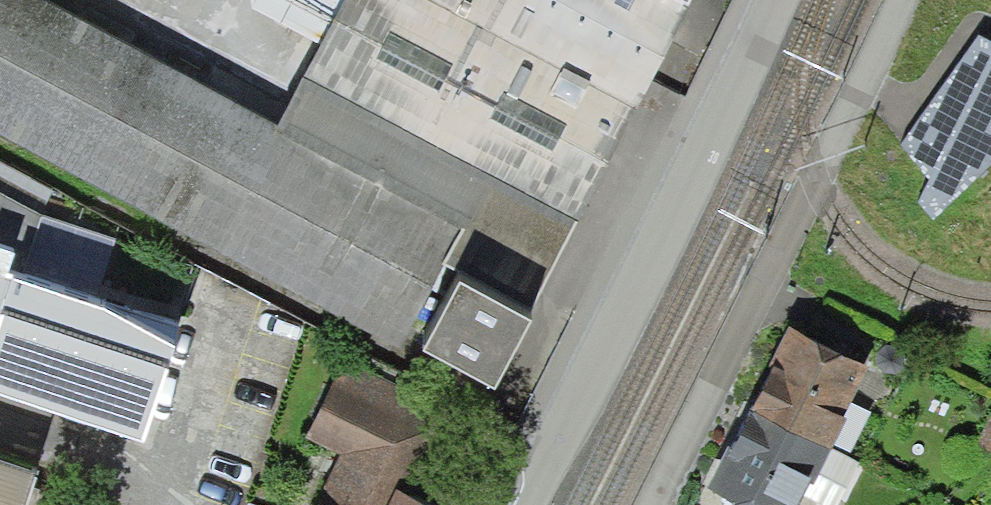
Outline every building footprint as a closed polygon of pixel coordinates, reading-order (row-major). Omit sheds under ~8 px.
[(16,0),(0,0),(0,131),(393,342),(455,225),(16,0)] [(571,211),(680,0),(346,0),(307,76),(571,211)] [(0,194),(0,394),(142,442),(175,348),(95,306),(116,240),(44,216),(0,194)] [(557,310),(481,270),(445,339),(521,378),(557,310)] [(796,330),(713,488),(746,504),(805,504),(875,371),(796,330)] [(350,365),(309,441),(342,459),(316,504),(439,504),(411,489),(449,420),(350,365)] [(109,497),(0,461),(0,504),(106,504),(109,497)]
